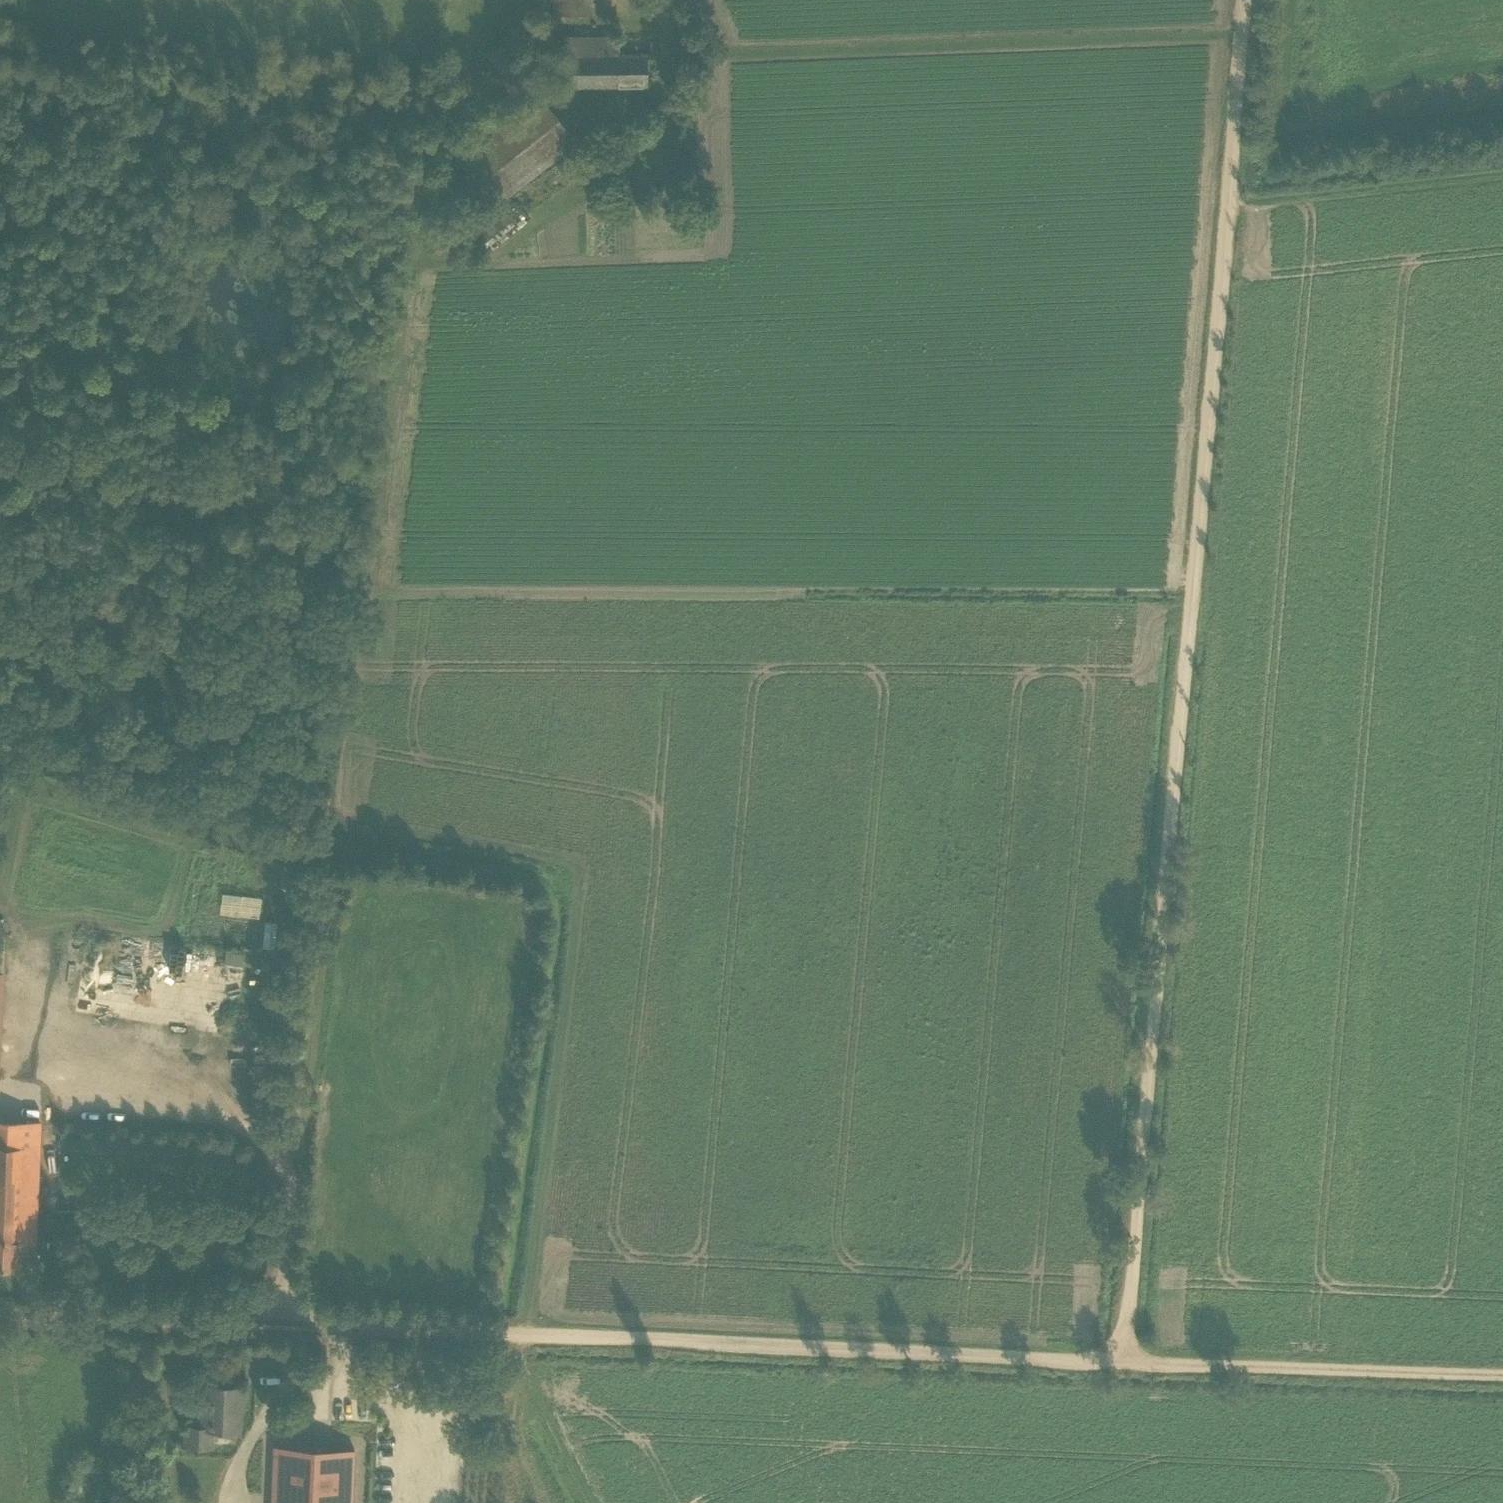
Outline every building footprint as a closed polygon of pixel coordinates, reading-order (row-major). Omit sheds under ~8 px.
[(564,85),(648,84),(648,52),(619,52),(619,35),(564,36),(564,85)] [(541,95),(461,158),(497,203),(577,140),(541,95)] [(19,1265),(20,1236),(36,1237),(41,1126),(0,1125),(0,1265),(19,1265)] [(240,1428),(242,1385),(201,1383),(199,1425),(187,1425),(186,1444),(212,1445),(213,1427),(240,1428)] [(352,1449),(277,1446),(274,1502),(350,1502),(352,1449)]
